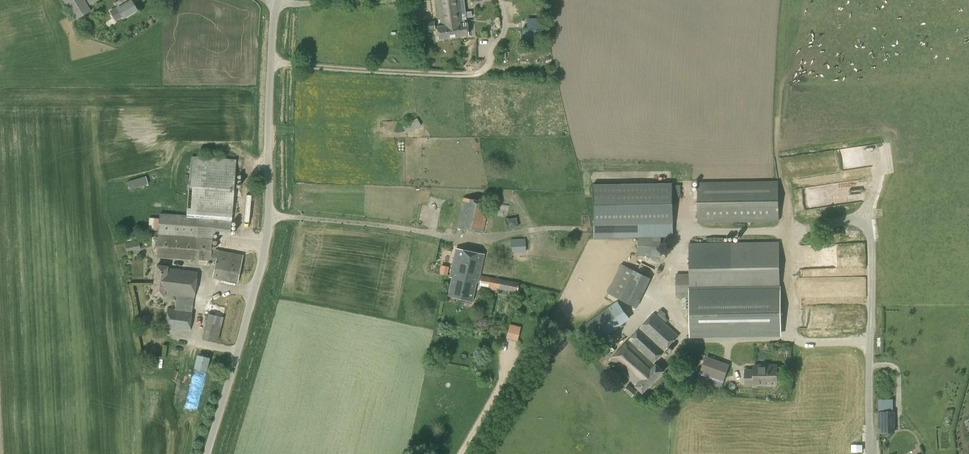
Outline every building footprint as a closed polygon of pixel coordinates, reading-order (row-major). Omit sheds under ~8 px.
[(91,11),(85,0),(64,0),(76,20),(91,11)] [(115,3),(117,6),(109,11),(115,21),(122,17),(123,19),(138,10),(131,0),(119,0),(115,3)] [(464,0),(435,0),(439,27),(436,27),(438,39),(468,35),(465,12),(464,0)] [(532,29),(532,28),(541,28),(541,18),(528,19),(528,29),(522,29),(523,41),(542,40),(542,29),(532,29)] [(424,31),(435,30),(434,21),(423,22),(424,31)] [(407,133),(421,126),(417,118),(403,126),(407,133)] [(232,218),(236,159),(191,156),(186,215),(161,213),(157,256),(210,260),(215,262),(212,278),(237,283),(243,256),(211,250),(213,240),(214,218),(232,218)] [(132,189),(146,185),(143,176),(130,180),(132,189)] [(699,221),(779,221),(779,181),(698,182),(699,221)] [(596,184),(592,185),(593,225),(673,224),(673,183),(596,184)] [(483,233),(489,203),(463,197),(457,228),(483,233)] [(159,228),(159,216),(150,216),(150,228),(159,228)] [(517,216),(509,217),(510,226),(518,226),(517,216)] [(568,248),(568,234),(554,234),(554,247),(568,248)] [(512,252),(525,251),(525,238),(511,239),(512,252)] [(127,252),(140,249),(138,240),(125,243),(127,252)] [(779,242),(689,243),(690,273),(676,273),(676,294),(690,294),(690,338),(780,337),(779,242)] [(844,264),(857,264),(858,244),(846,243),(844,264)] [(652,247),(638,246),(637,256),(652,256),(652,247)] [(478,283),(479,278),(484,254),(455,248),(449,276),(451,277),(447,295),(471,300),(476,282),(478,283)] [(189,331),(197,271),(167,268),(167,266),(156,264),(153,295),(164,296),(164,294),(176,295),(175,308),(167,307),(165,328),(189,331)] [(636,307),(650,278),(622,264),(608,293),(636,307)] [(517,292),(519,283),(481,275),(480,282),(488,284),(487,288),(496,290),(497,288),(503,289),(503,292),(507,293),(508,290),(517,292)] [(218,340),(224,316),(209,313),(204,337),(218,340)] [(644,391),(663,371),(654,363),(679,336),(654,313),(610,360),(644,391)] [(518,339),(521,325),(511,323),(508,336),(518,339)] [(724,380),(730,365),(706,356),(700,372),(724,380)] [(778,381),(778,365),(754,365),(754,370),(746,370),(746,385),(767,385),(767,381),(778,381)] [(636,392),(629,385),(625,390),(632,397),(636,392)] [(879,432),(891,432),(891,412),(879,412),(879,432)]
